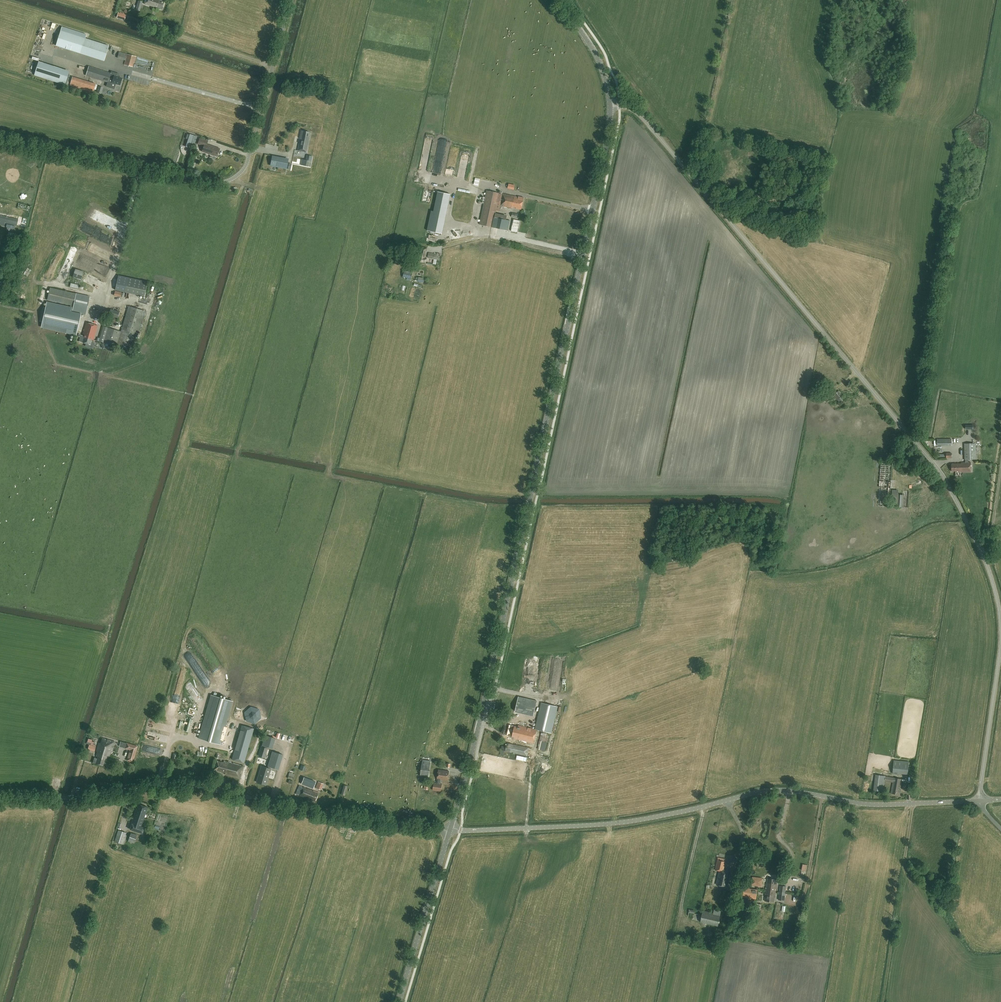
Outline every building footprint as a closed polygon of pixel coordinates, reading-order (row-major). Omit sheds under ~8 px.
[(164,0),(146,0),(144,4),(162,9),(164,0)] [(56,45),(80,53),(84,38),(86,38),(87,34),(62,26),(56,45)] [(84,38),(80,53),(104,61),(109,46),(86,38),(84,38)] [(127,54),(124,64),(133,67),(136,56),(127,54)] [(40,60),(35,73),(67,84),(71,70),(40,60)] [(89,66),(86,75),(108,82),(107,85),(109,86),(109,87),(114,89),(116,83),(120,85),(122,78),(114,75),(115,72),(111,71),(111,73),(89,66)] [(94,91),(96,84),(73,76),(70,84),(78,86),(94,91)] [(298,150),(306,152),(309,137),(308,137),(309,132),(302,130),(300,137),(301,137),(298,150)] [(186,147),(189,148),(191,143),(195,144),(197,137),(190,135),(186,147)] [(217,156),(220,148),(207,144),(208,141),(200,138),(198,144),(204,146),(202,151),(217,156)] [(286,168),(288,160),(272,157),(271,165),(286,168)] [(493,227),(495,214),(498,202),(501,203),(500,205),(512,208),(512,206),(516,207),(516,208),(521,209),(524,197),(518,196),(518,197),(503,193),(503,194),(500,194),(500,193),(487,190),(480,224),(493,227)] [(5,226),(6,222),(17,224),(18,218),(0,214),(0,225),(5,226)] [(495,214),(493,227),(508,230),(511,230),(512,223),(510,222),(510,220),(506,219),(507,216),(495,214)] [(421,247),(419,261),(426,262),(427,257),(425,257),(427,248),(421,247)] [(428,258),(434,259),(433,264),(439,265),(440,260),(439,260),(441,254),(437,253),(437,254),(429,252),(428,258)] [(75,269),(72,277),(81,280),(84,271),(75,269)] [(404,270),(403,277),(407,278),(411,279),(413,272),(404,270)] [(119,275),(116,290),(145,296),(148,281),(119,275)] [(50,288),(47,299),(74,305),(73,309),(76,309),(75,311),(81,313),(85,314),(89,296),(50,288)] [(81,313),(75,311),(76,309),(73,309),(47,303),(41,326),(76,334),(81,313)] [(121,331),(103,326),(99,341),(131,351),(136,336),(137,336),(145,311),(129,306),(121,331)] [(110,309),(109,316),(118,318),(119,311),(110,309)] [(87,322),(83,334),(84,334),(84,335),(84,336),(81,335),(79,341),(91,345),(92,339),(93,339),(97,326),(87,322)] [(834,394),(840,402),(845,398),(839,391),(834,394)] [(961,462),(961,464),(952,464),(952,471),(956,471),(956,472),(960,472),(961,472),(971,472),(971,462),(968,462),(968,459),(976,459),(975,443),(964,443),(965,459),(965,462),(961,462)] [(889,506),(890,488),(892,461),(881,461),(879,487),(877,505),(889,506)] [(909,491),(903,490),(903,492),(901,492),(901,490),(899,490),(892,490),(891,506),(902,507),(908,507),(909,491)] [(199,738),(220,744),(232,701),(211,695),(199,738)] [(537,729),(542,731),(551,733),(558,706),(542,702),(535,729),(537,729)] [(530,705),(519,710),(522,717),(533,712),(530,705)] [(261,718),(259,709),(251,706),(244,712),(246,721),(255,724),(261,718)] [(534,743),(537,729),(535,729),(518,725),(518,726),(510,724),(507,735),(511,736),(510,738),(534,743)] [(244,762),(253,728),(242,725),(232,759),(244,762)] [(547,742),(549,736),(546,736),(547,734),(541,732),(537,749),(542,750),(545,742),(547,742)] [(274,747),(277,736),(271,735),(268,746),(274,747)] [(101,743),(99,743),(96,751),(97,751),(96,756),(98,756),(97,758),(94,757),(93,762),(104,766),(107,755),(110,756),(111,751),(112,751),(115,741),(102,738),(101,743)] [(263,740),(259,756),(264,758),(268,746),(265,746),(266,741),(263,740)] [(96,746),(91,744),(91,743),(87,741),(87,743),(89,744),(88,748),(95,750),(96,746)] [(527,756),(529,748),(507,742),(506,747),(505,751),(527,756)] [(281,755),(272,753),(270,762),(269,766),(278,768),(281,755)] [(428,777),(431,761),(423,759),(420,776),(428,777)] [(223,762),(217,761),(215,770),(225,773),(225,774),(239,778),(243,766),(224,760),(223,762)] [(892,774),(901,774),(908,774),(909,761),(894,760),(892,774)] [(268,778),(270,769),(262,767),(260,776),(259,777),(257,783),(267,786),(268,779),(268,778)] [(441,783),(441,781),(441,779),(448,780),(449,771),(439,769),(437,779),(437,783),(434,782),(433,790),(441,791),(442,784),(441,783)] [(884,781),(893,782),(891,793),(900,795),(901,789),(900,789),(901,779),(876,775),(874,789),(883,791),(884,781)] [(321,790),(323,784),(318,781),(315,788),(321,790)] [(315,801),(318,793),(313,791),(299,785),(295,794),(308,799),(315,801)] [(138,804),(130,829),(142,833),(144,827),(141,826),(144,818),(147,807),(138,804)] [(114,842),(123,844),(126,833),(118,830),(114,842)] [(128,841),(134,843),(137,835),(131,832),(128,841)] [(731,870),(724,868),(726,859),(718,858),(715,870),(720,871),(716,885),(727,887),(731,870)] [(762,878),(752,877),(751,886),(761,887),(762,878)] [(774,898),(775,898),(777,880),(767,879),(766,890),(767,890),(767,893),(765,893),(765,901),(774,902),(774,898)] [(743,897),(749,898),(749,897),(751,897),(751,898),(756,899),(758,890),(744,888),(743,897)] [(720,916),(712,914),(713,912),(703,910),(700,922),(718,926),(719,921),(720,921),(721,919),(722,920),(723,917),(720,916)]
